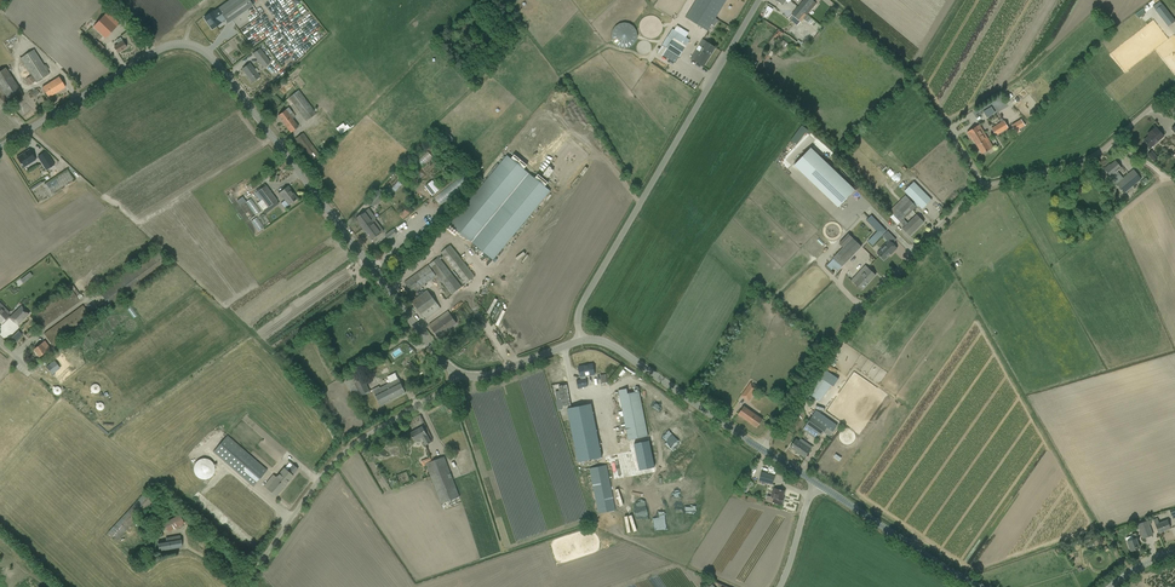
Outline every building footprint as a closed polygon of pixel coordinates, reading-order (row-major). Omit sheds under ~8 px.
[(203,19),(207,23),(212,30),(221,23),(220,22),(225,19),(228,23),(253,5),(249,0),(230,0),(203,19)] [(707,31),(726,0),(696,0),(685,17),(707,31)] [(806,15),(807,15),(817,3),(814,0),(804,0),(798,8),(807,15),(806,15)] [(1162,4),(1155,10),(1168,26),(1174,21),(1162,4)] [(807,15),(798,8),(789,18),(797,25),(800,22),(801,22),(806,15),(807,15)] [(120,23),(107,11),(93,27),(105,38),(120,23)] [(612,31),(611,36),(612,41),(615,45),(619,48),(624,49),(629,48),(634,45),(636,40),(637,35),(636,30),(633,26),(629,23),(624,23),(619,24),(615,26),(612,31)] [(658,52),(670,60),(675,63),(689,41),(684,37),(672,29),(658,52)] [(783,34),(779,31),(774,37),(779,41),(783,34)] [(13,36),(3,43),(8,50),(17,43),(13,36)] [(126,47),(123,42),(120,38),(117,40),(119,44),(114,47),(117,53),(126,47)] [(716,47),(703,39),(690,59),(703,67),(716,47)] [(789,45),(783,40),(778,47),(785,51),(789,45)] [(105,49),(99,42),(94,47),(100,53),(105,49)] [(263,67),(270,62),(260,48),(253,54),(263,67)] [(49,74),(47,71),(49,70),(45,64),(44,65),(34,49),(20,58),(36,82),(49,74)] [(760,65),(757,70),(761,72),(764,67),(766,69),(769,65),(764,62),(760,65)] [(257,73),(254,70),(249,63),(242,69),(252,82),(260,77),(257,73)] [(8,99),(11,104),(24,96),(6,68),(0,71),(0,87),(8,99)] [(35,81),(31,75),(25,79),(29,85),(35,81)] [(298,76),(293,79),(300,88),(305,84),(298,76)] [(42,87),(45,92),(48,98),(65,87),(62,82),(59,77),(55,80),(54,79),(53,80),(42,87)] [(30,93),(28,95),(31,98),(40,93),(36,88),(30,92),(30,93)] [(306,121),(316,113),(298,90),(286,100),(290,106),(293,103),(306,121)] [(291,133),(295,129),(298,127),(292,119),(295,116),(288,107),(282,112),(278,115),(291,133)] [(992,109),(985,113),(989,119),(995,115),(992,109)] [(339,130),(353,119),(348,113),(334,124),(339,130)] [(1021,119),(1012,125),(1017,133),(1020,131),(1019,129),(1025,126),(1021,119)] [(1008,128),(1005,123),(1004,120),(991,128),(993,130),(996,136),(1008,128)] [(329,137),(321,124),(311,131),(309,129),(307,130),(318,145),(329,137)] [(975,143),(986,136),(979,125),(972,129),(967,133),(970,137),(971,136),(975,143)] [(1163,136),(1161,133),(1157,129),(1155,127),(1151,131),(1152,133),(1144,141),(1148,145),(1150,148),(1163,136)] [(445,131),(442,133),(450,142),(453,140),(445,131)] [(311,160),(316,156),(319,154),(303,133),(300,135),(295,139),(311,160)] [(993,147),(990,142),(986,136),(975,143),(982,154),(993,147)] [(426,147),(416,157),(420,161),(431,152),(426,147)] [(794,165),(838,207),(855,190),(811,147),(794,165)] [(17,158),(21,163),(21,164),(22,165),(23,168),(35,160),(32,155),(29,149),(24,152),(25,153),(17,158)] [(38,156),(41,162),(46,170),(54,165),(49,156),(46,151),(38,156)] [(560,151),(557,155),(564,160),(567,157),(560,151)] [(1158,157),(1151,151),(1147,154),(1154,161),(1158,157)] [(507,156),(450,224),(493,260),(550,191),(507,156)] [(546,161),(541,166),(553,178),(559,172),(546,161)] [(1109,164),(1104,169),(1108,173),(1113,179),(1118,175),(1116,172),(1121,168),(1115,161),(1110,165),(1109,164)] [(419,167),(414,172),(417,175),(423,170),(419,167)] [(55,193),(76,181),(70,170),(49,182),(55,193)] [(114,179),(120,174),(116,170),(110,174),(114,179)] [(1116,184),(1118,186),(1122,191),(1124,193),(1131,188),(1140,180),(1141,179),(1133,170),(1122,179),(1117,183),(1116,184)] [(31,190),(42,183),(41,181),(30,188),(31,190)] [(398,181),(391,189),(395,192),(402,184),(398,181)] [(931,200),(914,182),(913,184),(905,191),(912,198),(918,204),(922,209),(929,201),(931,200)] [(257,203),(263,211),(277,201),(265,185),(256,192),(262,200),(257,203)] [(288,205),(292,202),(297,198),(288,186),(283,190),(278,194),(281,198),(282,197),(288,205)] [(380,189),(368,201),(373,207),(385,195),(380,189)] [(892,213),(889,216),(897,224),(899,222),(904,227),(902,228),(909,235),(913,231),(914,232),(914,231),(919,225),(920,226),(924,222),(920,218),(917,215),(908,223),(904,220),(917,207),(916,207),(909,200),(905,196),(903,198),(890,211),(892,213)] [(411,211),(407,207),(399,215),(403,219),(411,211)] [(356,218),(363,228),(373,221),(375,219),(376,218),(372,213),(369,208),(365,212),(356,218)] [(255,213),(249,217),(256,227),(262,223),(255,213)] [(871,215),(866,220),(872,226),(877,221),(871,215)] [(373,221),(363,228),(372,240),(377,236),(380,234),(382,232),(373,221)] [(389,240),(397,234),(393,229),(385,235),(389,240)] [(879,229),(868,241),(872,246),(883,234),(879,229)] [(888,232),(883,237),(887,241),(892,236),(888,232)] [(861,247),(852,238),(848,234),(839,244),(843,248),(828,262),(837,271),(861,247)] [(881,250),(877,253),(884,260),(890,254),(897,248),(889,240),(880,249),(881,250)] [(465,284),(475,276),(450,245),(440,252),(465,284)] [(451,294),(462,286),(439,257),(429,265),(438,277),(451,294)] [(409,279),(404,282),(412,293),(417,290),(436,276),(428,265),(409,279)] [(856,277),(852,281),(857,286),(862,290),(869,283),(876,275),(871,271),(865,266),(859,272),(860,272),(859,273),(856,277)] [(40,329),(45,326),(79,301),(76,297),(80,294),(73,285),(69,288),(31,316),(40,329)] [(441,308),(427,290),(412,301),(425,320),(441,308)] [(458,307),(465,302),(461,297),(454,302),(458,307)] [(2,309),(4,307),(0,303),(0,322),(1,323),(9,316),(2,309)] [(14,322),(14,321),(18,325),(29,313),(22,305),(9,318),(14,322)] [(44,334),(53,347),(92,319),(93,321),(106,312),(102,306),(90,315),(83,305),(44,334)] [(457,323),(453,318),(448,311),(429,325),(438,337),(457,323)] [(18,326),(10,333),(13,337),(21,329),(18,326)] [(494,349),(499,346),(488,327),(484,329),(494,349)] [(33,349),(39,357),(47,351),(41,343),(33,349)] [(54,361),(47,366),(51,372),(58,366),(54,361)] [(563,382),(557,363),(545,367),(552,391),(557,389),(556,384),(563,382)] [(576,380),(578,386),(578,388),(587,386),(585,376),(594,375),(593,370),(592,364),(592,365),(584,366),(578,367),(581,380),(576,380)] [(394,367),(385,372),(389,378),(397,373),(394,367)] [(826,370),(820,378),(828,384),(831,385),(834,387),(839,379),(826,370)] [(370,391),(362,374),(345,382),(354,399),(370,391)] [(373,391),(378,400),(381,405),(405,392),(403,387),(398,378),(390,383),(388,378),(380,382),(379,387),(373,389),(374,391),(373,391)] [(820,378),(808,395),(817,400),(820,402),(828,389),(826,387),(828,384),(820,378)] [(757,387),(750,382),(742,394),(745,396),(743,398),(748,401),(757,387)] [(628,440),(648,436),(639,391),(628,393),(627,389),(618,390),(628,440)] [(560,405),(568,403),(565,390),(553,393),(554,400),(559,399),(560,405)] [(567,408),(577,462),(602,457),(591,403),(571,407),(567,408)] [(757,427),(762,419),(744,406),(738,414),(757,427)] [(816,410),(806,425),(818,433),(821,429),(823,431),(828,434),(829,435),(837,425),(821,414),(816,410)] [(444,437),(451,434),(456,431),(454,427),(450,429),(447,425),(438,430),(440,434),(442,433),(444,437)] [(658,425),(654,432),(661,435),(665,428),(658,425)] [(422,437),(426,445),(431,442),(427,435),(427,434),(422,427),(411,433),(415,441),(422,437)] [(228,435),(213,452),(253,487),(268,470),(228,435)] [(805,457),(810,449),(812,447),(800,438),(799,441),(795,439),(790,447),(805,457)] [(664,448),(611,459),(616,484),(669,473),(664,448)] [(426,463),(428,469),(441,503),(459,496),(446,462),(444,456),(426,463)] [(193,468),(193,469),(193,470),(193,471),(194,473),(194,474),(195,474),(195,475),(196,477),(198,478),(200,479),(201,479),(202,480),(203,480),(205,480),(206,480),(208,479),(209,479),(209,478),(210,478),(212,477),(213,475),(213,474),(214,474),(214,473),(215,472),(215,471),(215,470),(215,468),(215,467),(215,466),(214,465),(214,464),(213,463),(212,461),(210,460),(209,460),(209,459),(208,459),(207,458),(206,458),(205,458),(203,458),(202,458),(200,459),(198,460),(196,461),(195,463),(194,464),(194,465),(194,466),(193,467),(193,468)] [(264,486),(271,492),(276,496),(293,476),(293,475),(298,469),(293,465),(287,471),(284,468),(276,477),(273,475),(264,486)] [(598,513),(614,511),(615,511),(606,465),(605,465),(589,468),(598,513)] [(772,484),(775,476),(761,472),(759,481),(772,484)] [(767,495),(766,501),(773,503),(773,502),(782,505),(784,500),(782,500),(785,491),(781,490),(780,489),(780,490),(776,489),(773,488),(771,493),(774,494),(774,497),(767,495)] [(153,500),(145,492),(108,532),(116,540),(153,500)] [(168,532),(184,523),(179,514),(163,523),(168,532)] [(1153,520),(1156,527),(1158,533),(1170,528),(1167,520),(1159,523),(1157,518),(1153,520)] [(1138,524),(1141,533),(1143,538),(1153,535),(1150,529),(1147,521),(1138,524)] [(154,532),(157,538),(163,535),(160,529),(154,532)] [(1125,538),(1127,541),(1130,551),(1140,548),(1136,538),(1137,538),(1136,533),(1132,534),(1132,536),(1125,538)] [(158,543),(158,545),(159,551),(175,548),(182,547),(180,535),(172,537),(166,538),(166,541),(158,543)] [(149,554),(141,562),(142,564),(151,556),(149,554)]
